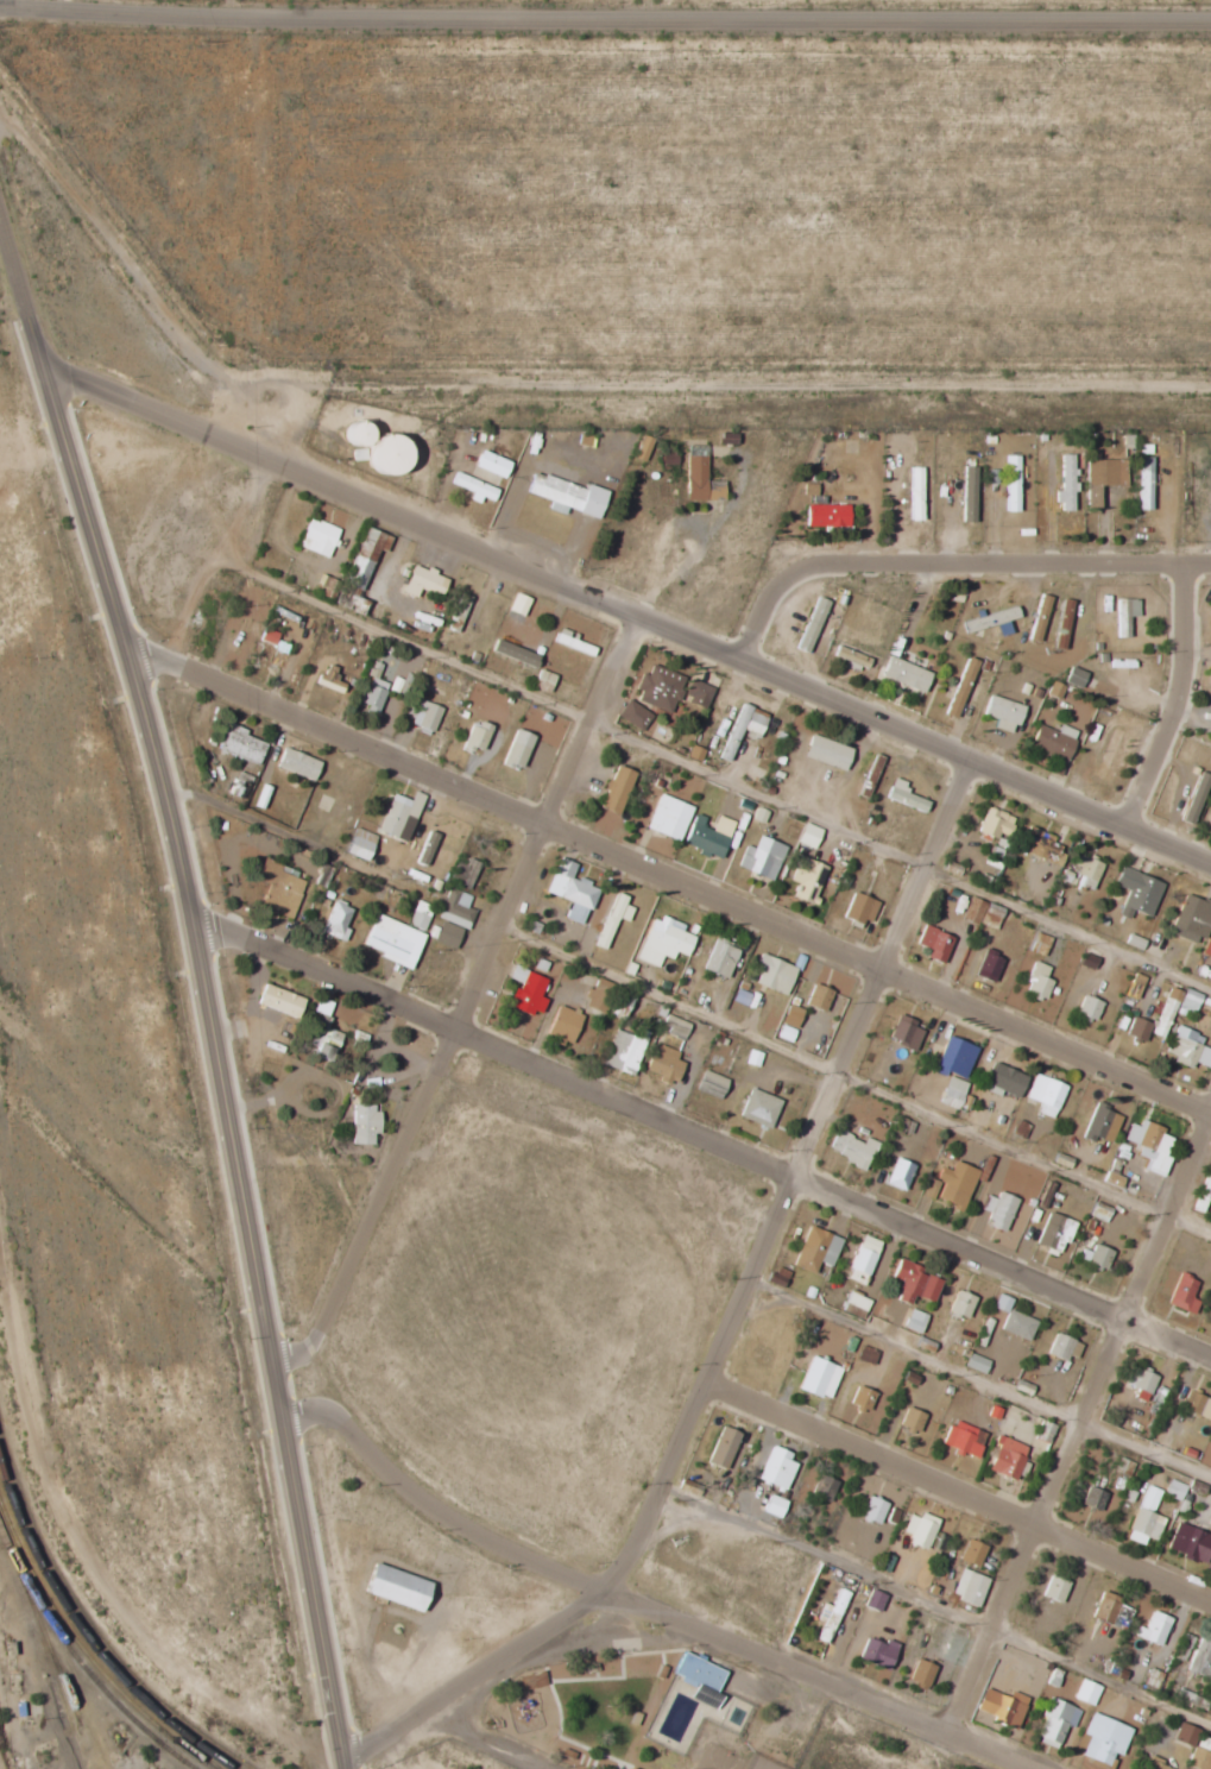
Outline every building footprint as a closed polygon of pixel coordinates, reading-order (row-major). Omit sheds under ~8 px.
[(354,417),(337,431),(350,447),(367,434),(354,417)] [(408,460),(390,429),(351,451),(355,459),(361,455),(375,479),(408,460)] [(651,439),(640,435),(631,458),(642,462),(651,439)] [(674,448),(659,448),(660,465),(675,465),(674,448)] [(471,467),(501,478),(507,461),(477,450),(471,467)] [(1072,511),(1073,454),(1060,454),(1059,491),(1056,491),(1056,511),(1072,511)] [(704,455),(684,455),(685,499),(723,499),(722,481),(705,481),(704,455)] [(1018,455),(1005,455),(1004,511),(1017,511),(1018,455)] [(1151,457),(1139,457),(1138,510),(1150,510),(1151,457)] [(1124,485),(1125,460),(1086,459),(1085,484),(1124,485)] [(975,466),(962,466),(960,522),(974,522),(975,466)] [(908,467),(909,520),(921,520),(921,467),(908,467)] [(467,499),(477,504),(480,497),(490,501),(496,489),(454,472),(449,484),(470,492),(467,499)] [(605,490),(584,483),(582,487),(532,472),(525,493),(549,500),(546,509),(562,514),(564,509),(596,518),(605,490)] [(846,505),(804,505),(804,526),(846,527),(846,505)] [(297,546),(326,558),(338,529),(308,517),(297,546)] [(343,585),(361,591),(375,549),(385,552),(390,536),(362,527),(343,585)] [(445,577),(424,569),(424,570),(410,565),(399,592),(413,598),(417,588),(437,597),(445,577)] [(508,611),(521,617),(529,599),(515,593),(508,611)] [(447,627),(455,630),(469,598),(461,594),(447,627)] [(1026,639),(1037,642),(1051,598),(1040,594),(1026,639)] [(806,653),(827,601),(816,597),(794,648),(806,653)] [(1138,616),(1137,598),(1115,599),(1116,630),(1128,629),(1128,617),(1138,616)] [(1052,645),(1062,647),(1072,601),(1062,599),(1052,645)] [(1010,633),(1006,621),(1017,618),(1014,606),(961,621),(965,634),(994,625),(998,637),(1010,633)] [(273,645),(269,655),(282,659),(287,645),(275,640),(277,633),(263,628),(259,640),(273,645)] [(537,653),(493,641),(489,653),(534,666),(537,653)] [(845,665),(865,671),(868,657),(849,652),(845,665)] [(878,676),(921,693),(929,672),(887,656),(878,676)] [(942,713),(954,718),(977,661),(966,657),(942,713)] [(375,680),(381,664),(371,661),(357,705),(376,711),(386,683),(375,680)] [(632,700),(670,714),(684,677),(651,664),(647,675),(642,674),(632,700)] [(1063,682),(1079,688),(1086,673),(1069,666),(1063,682)] [(530,687),(546,693),(554,676),(537,669),(530,687)] [(313,684),(339,694),(343,683),(317,673),(313,684)] [(689,698),(686,704),(702,712),(713,689),(690,678),(682,694),(689,698)] [(1045,695),(1059,699),(1063,685),(1049,681),(1045,695)] [(1021,705),(988,694),(981,714),(995,719),(992,728),(1012,734),(1021,705)] [(440,708),(418,699),(408,725),(431,733),(440,708)] [(616,719),(642,731),(650,712),(624,700),(616,719)] [(766,713),(737,704),(720,759),(729,762),(738,730),(759,736),(766,713)] [(481,753),(488,726),(468,721),(461,748),(481,753)] [(241,736),(243,729),(223,723),(216,752),(257,763),(263,742),(241,736)] [(1057,731),(1036,725),(1029,747),(1054,755),(1048,773),(1060,777),(1076,730),(1059,725),(1057,731)] [(518,771),(532,736),(513,728),(499,763),(518,771)] [(849,747),(809,734),(801,757),(842,770),(849,747)] [(700,762),(704,749),(690,745),(686,758),(700,762)] [(312,780),(318,760),(280,748),(274,768),(312,780)] [(866,797),(881,757),(873,754),(858,794),(866,797)] [(632,771),(613,766),(599,809),(619,815),(632,771)] [(1180,819),(1191,824),(1210,776),(1199,771),(1180,819)] [(923,812),(927,802),(903,792),(906,782),(892,777),(884,798),(923,812)] [(408,801),(390,794),(377,832),(395,839),(401,822),(411,826),(423,795),(412,791),(408,801)] [(644,828),(677,842),(691,807),(659,794),(644,828)] [(976,832),(995,839),(997,833),(1007,837),(1014,817),(985,807),(976,832)] [(716,815),(710,830),(700,827),(704,817),(694,814),(682,846),(719,859),(733,822),(716,815)] [(365,861),(374,835),(353,827),(343,853),(365,861)] [(1059,845),(1050,842),(1053,835),(1033,829),(1025,853),(1054,862),(1059,845)] [(785,847),(758,835),(753,848),(745,845),(736,866),(770,881),(785,847)] [(1101,864),(1078,854),(1073,866),(1079,868),(1073,884),(1090,891),(1101,864)] [(789,881),(796,884),(792,899),(813,905),(825,865),(796,856),(789,881)] [(261,908),(291,918),(303,881),(277,873),(280,864),(261,858),(254,880),(268,885),(261,908)] [(582,925),(596,886),(570,877),(575,864),(557,858),(544,893),(569,901),(563,918),(582,925)] [(1162,883),(1120,866),(1113,885),(1127,890),(1117,916),(1127,920),(1131,910),(1149,917),(1162,883)] [(467,928),(472,910),(466,908),(469,895),(447,889),(438,920),(467,928)] [(631,907),(622,904),(625,896),(612,892),(595,947),(604,949),(614,918),(626,922),(631,907)] [(876,902),(852,892),(842,916),(867,926),(876,902)] [(1175,924),(1172,934),(1200,946),(1210,919),(1210,904),(1184,893),(1172,923),(1175,924)] [(1002,909),(969,896),(961,918),(994,930),(1002,909)] [(407,926),(424,931),(431,905),(414,900),(407,926)] [(342,942),(348,930),(342,928),(350,909),(333,901),(319,932),(342,942)] [(423,934),(376,914),(361,948),(409,968),(423,934)] [(651,914),(635,959),(657,967),(661,956),(671,959),(673,952),(685,956),(692,936),(679,932),(681,925),(651,914)] [(432,941),(452,949),(461,929),(441,921),(432,941)] [(914,942),(928,949),(924,957),(940,964),(952,938),(922,924),(914,942)] [(1144,939),(1126,934),(1123,945),(1140,950),(1144,939)] [(701,969),(724,979),(737,950),(713,941),(701,969)] [(1001,957),(983,951),(975,978),(993,983),(1001,957)] [(783,996),(794,968),(759,953),(752,970),(758,973),(754,984),(783,996)] [(1097,958),(1083,953),(1078,964),(1092,970),(1097,958)] [(533,968),(543,972),(546,963),(536,959),(533,968)] [(1044,978),(1048,967),(1033,962),(1023,991),(1044,999),(1050,981),(1044,978)] [(538,997),(545,979),(512,965),(507,978),(518,983),(509,1005),(537,1017),(545,999),(538,997)] [(613,983),(593,978),(584,1007),(604,1013),(613,983)] [(302,998),(262,983),(254,1003),(294,1018),(302,998)] [(823,1012),(830,991),(810,984),(804,1006),(823,1012)] [(607,1016),(623,1021),(632,992),(616,987),(607,1016)] [(1152,1035),(1163,1039),(1179,991),(1167,987),(1152,1035)] [(731,1000),(745,1006),(749,994),(736,989),(731,1000)] [(1200,994),(1183,989),(1178,1008),(1195,1013),(1200,994)] [(1075,1014),(1094,1020),(1100,1001),(1081,995),(1075,1014)] [(558,1004),(546,1032),(556,1036),(554,1040),(568,1047),(582,1015),(558,1004)] [(778,1023),(794,1029),(801,1010),(786,1004),(778,1023)] [(922,1025),(895,1017),(888,1041),(915,1049),(922,1025)] [(1142,1043),(1150,1025),(1132,1017),(1124,1034),(1142,1043)] [(790,1042),(794,1030),(780,1024),(775,1037),(790,1042)] [(1193,1062),(1208,1069),(1210,1061),(1210,1050),(1199,1045),(1203,1037),(1176,1025),(1163,1056),(1191,1068),(1193,1062)] [(309,1056),(330,1064),(341,1034),(320,1026),(309,1056)] [(615,1029),(601,1064),(630,1076),(648,1033),(636,1027),(632,1037),(615,1029)] [(934,1068),(964,1079),(976,1047),(946,1036),(934,1068)] [(675,1060),(678,1052),(655,1043),(644,1073),(673,1085),(682,1063),(675,1060)] [(743,1063),(757,1067),(761,1054),(748,1049),(743,1063)] [(1015,1099),(1026,1077),(994,1062),(982,1089),(998,1097),(1000,1091),(1015,1099)] [(726,1079),(702,1069),(694,1089),(718,1099),(726,1079)] [(1035,1113),(1053,1119),(1064,1084),(1033,1074),(1025,1099),(1039,1103),(1035,1113)] [(938,1104),(957,1110),(965,1082),(946,1076),(938,1104)] [(779,1101),(749,1088),(737,1116),(766,1129),(779,1101)] [(377,1105),(352,1104),(351,1144),(371,1145),(372,1134),(376,1134),(377,1105)] [(1119,1114),(1092,1106),(1083,1137),(1110,1145),(1119,1114)] [(1011,1133),(1022,1140),(1030,1127),(1018,1120),(1011,1133)] [(1162,1177),(1169,1157),(1164,1156),(1171,1138),(1161,1134),(1163,1128),(1140,1120),(1137,1126),(1129,1123),(1123,1140),(1138,1146),(1135,1155),(1148,1160),(1144,1171),(1162,1177)] [(826,1153),(865,1168),(875,1142),(864,1137),(862,1141),(834,1131),(826,1153)] [(902,1192),(913,1166),(894,1158),(883,1184),(902,1192)] [(961,1210),(977,1171),(953,1161),(947,1174),(938,1170),(934,1180),(943,1183),(936,1200),(961,1210)] [(938,1181),(928,1179),(923,1196),(933,1199),(938,1181)] [(986,1225),(1002,1232),(1016,1200),(993,1189),(983,1211),(990,1214),(986,1225)] [(1108,1213),(1092,1207),(1088,1216),(1105,1223),(1108,1213)] [(1075,1223),(1048,1212),(1034,1245),(1056,1254),(1061,1243),(1066,1245),(1075,1223)] [(841,1239),(807,1224),(790,1264),(812,1273),(817,1262),(829,1267),(841,1239)] [(879,1241),(861,1234),(844,1278),(862,1285),(879,1241)] [(1090,1252),(1082,1249),(1078,1260),(1104,1270),(1111,1252),(1093,1245),(1090,1252)] [(899,1290),(896,1299),(911,1305),(924,1275),(913,1271),(916,1265),(899,1257),(886,1284),(899,1290)] [(1198,1302),(1190,1298),(1197,1281),(1178,1274),(1165,1304),(1193,1315),(1198,1302)] [(934,1302),(941,1279),(926,1275),(918,1297),(934,1302)] [(965,1319),(974,1297),(955,1289),(947,1312),(965,1319)] [(862,1319),(869,1299),(849,1292),(841,1311),(862,1319)] [(1006,1313),(1011,1298),(998,1293),(992,1308),(1006,1313)] [(918,1333),(926,1315),(910,1308),(902,1327),(918,1333)] [(1035,1320),(1008,1309),(999,1329),(1026,1341),(1035,1320)] [(1047,1349),(1073,1362),(1081,1344),(1055,1332),(1047,1349)] [(871,1365),(877,1351),(862,1344),(856,1358),(871,1365)] [(963,1366),(982,1374),(988,1361),(968,1352),(963,1366)] [(840,1368),(809,1355),(796,1387),(827,1400),(840,1368)] [(1150,1393),(1155,1374),(1130,1368),(1125,1386),(1150,1393)] [(873,1391),(854,1386),(849,1405),(868,1410),(873,1391)] [(1210,1407),(1210,1400),(1188,1391),(1181,1409),(1206,1419),(1210,1407)] [(924,1414),(905,1406),(898,1425),(917,1432),(924,1414)] [(985,1432),(951,1419),(941,1445),(976,1458),(985,1432)] [(706,1461),(724,1469),(739,1433),(721,1426),(706,1461)] [(1026,1445),(997,1436),(986,1470),(1014,1480),(1026,1445)] [(794,1463),(787,1460),(790,1453),(770,1446),(757,1480),(783,1490),(794,1463)] [(836,1482),(820,1475),(811,1495),(827,1502),(836,1482)] [(1185,1485),(1169,1479),(1163,1494),(1179,1501),(1185,1485)] [(1161,1490),(1147,1485),(1138,1506),(1152,1512),(1161,1490)] [(1106,1493),(1087,1486),(1080,1504),(1099,1511),(1106,1493)] [(778,1518),(785,1501),(769,1494),(761,1511),(778,1518)] [(886,1503),(867,1496),(858,1517),(877,1525),(886,1503)] [(1142,1544),(1145,1537),(1156,1540),(1163,1516),(1136,1508),(1125,1539),(1142,1544)] [(936,1518),(919,1512),(917,1517),(908,1514),(902,1532),(909,1534),(906,1543),(926,1549),(936,1518)] [(1204,1563),(1210,1546),(1210,1535),(1176,1522),(1166,1549),(1204,1563)] [(957,1561),(978,1566),(984,1544),(963,1539),(957,1561)] [(428,1582),(371,1561),(360,1591),(417,1612),(428,1582)] [(977,1606),(987,1578),(959,1568),(949,1596),(977,1606)] [(1059,1602),(1067,1581),(1048,1574),(1040,1595),(1059,1602)] [(814,1619),(821,1622),(815,1640),(827,1644),(846,1592),(838,1589),(831,1606),(820,1602),(814,1619)] [(885,1595),(869,1589),(862,1606),(878,1613),(885,1595)] [(1091,1617),(1126,1627),(1131,1609),(1117,1605),(1119,1597),(1099,1591),(1091,1617)] [(1144,1629),(1135,1625),(1131,1636),(1159,1646),(1170,1618),(1150,1610),(1144,1629)] [(883,1644),(865,1637),(856,1659),(886,1671),(897,1644),(885,1639),(883,1644)] [(1186,1672),(1208,1679),(1210,1670),(1210,1644),(1196,1639),(1186,1672)] [(723,1672),(681,1652),(670,1675),(693,1686),(688,1698),(712,1709),(718,1695),(713,1693),(723,1672)] [(925,1687),(934,1666),(915,1658),(906,1679),(925,1687)] [(1099,1684),(1079,1679),(1073,1700),(1093,1705),(1099,1684)] [(1015,1727),(1027,1697),(1010,1690),(1007,1697),(983,1688),(974,1712),(1015,1727)] [(1080,1709),(1049,1698),(1034,1741),(1056,1749),(1064,1725),(1074,1728),(1080,1709)] [(1112,1753),(1119,1756),(1130,1728),(1090,1712),(1082,1734),(1087,1736),(1080,1755),(1107,1766),(1112,1753)] [(1172,1740),(1191,1748),(1198,1730),(1179,1722),(1172,1740)] [(1205,1756),(1210,1740),(1198,1735),(1187,1766),(1195,1768),(1210,1768),(1210,1758),(1205,1756)] [(1148,1758),(1144,1768),(1173,1768),(1148,1758)]
